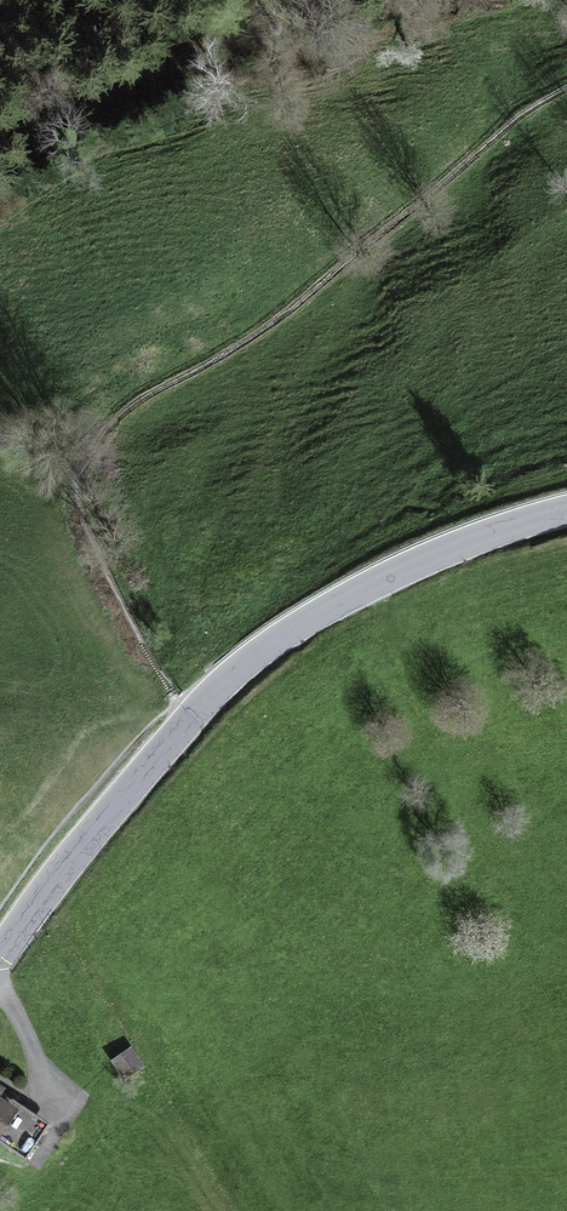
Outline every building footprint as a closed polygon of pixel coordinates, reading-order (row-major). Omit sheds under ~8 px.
[(134,1056),(115,1068),(125,1085),(145,1073),(134,1056)] [(0,1095),(0,1135),(18,1107),(0,1095)]
